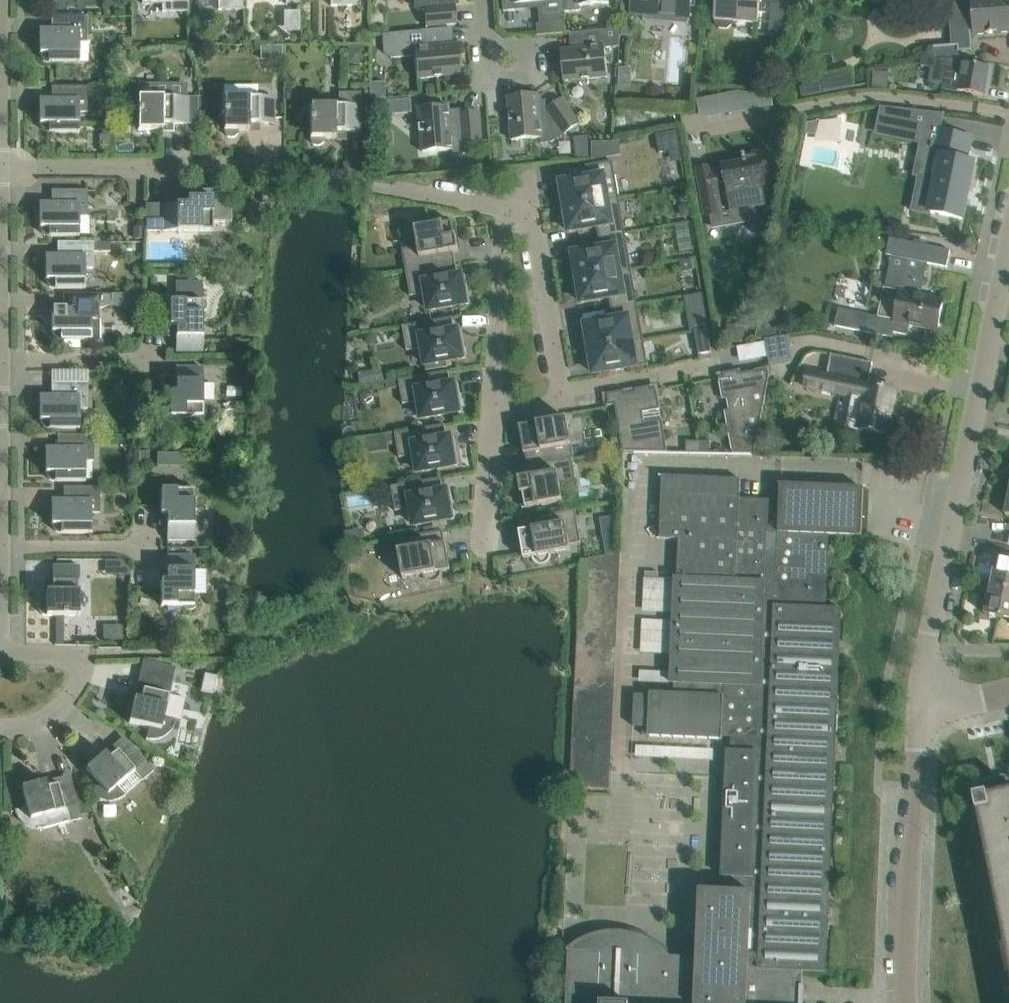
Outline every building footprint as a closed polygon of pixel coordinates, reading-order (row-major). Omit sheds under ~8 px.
[(142,3),(163,3),(163,11),(189,11),(189,0),(142,0),(142,3)] [(219,9),(245,9),(245,0),(218,0),(219,9)] [(415,7),(420,10),(424,10),(426,26),(456,23),(455,5),(454,5),(454,0),(415,0),(415,7)] [(504,11),(523,9),(523,7),(541,6),(542,24),(537,24),(538,36),(565,33),(563,12),(562,0),(503,0),(504,11)] [(563,12),(581,10),(580,5),(609,3),(609,0),(562,0),(563,12)] [(631,13),(645,15),(689,19),(691,0),(632,0),(631,13)] [(760,0),(716,0),(716,2),(715,19),(716,19),(716,23),(719,28),(728,29),(732,24),(733,20),(759,22),(760,0)] [(930,0),(930,2),(951,0),(955,45),(959,45),(959,51),(971,51),(971,52),(972,52),(971,32),(973,32),(973,34),(1008,31),(1008,0),(935,0),(930,0)] [(785,37),(787,10),(770,9),(768,36),(785,37)] [(52,16),(52,29),(40,29),(40,54),(41,54),(41,56),(43,59),(44,60),(47,62),(49,62),(80,62),(80,42),(88,42),(88,16),(52,16)] [(623,20),(622,37),(632,38),(634,21),(623,20)] [(458,44),(453,45),(444,45),(442,28),(406,32),(384,33),(384,51),(393,58),(415,56),(417,78),(461,74),(458,44)] [(621,29),(580,32),(581,49),(561,50),(564,81),(608,77),(605,48),(620,47),(621,29)] [(287,44),(300,43),(301,34),(287,34),(287,44)] [(959,45),(955,45),(934,46),(934,48),(935,48),(936,60),(960,58),(959,51),(959,45)] [(284,46),(275,46),(275,57),(278,60),(284,60),(284,46)] [(949,60),(944,89),(986,96),(991,67),(949,60)] [(620,68),(619,87),(632,87),(632,68),(620,68)] [(874,72),(873,87),(889,88),(890,73),(874,72)] [(52,86),(52,99),(40,99),(40,124),(41,124),(41,126),(42,129),(44,130),(46,132),(49,132),(80,132),(80,112),(88,112),(88,86),(52,86)] [(339,105),(311,105),(311,138),(312,142),(314,145),(318,146),(322,145),(324,142),(326,138),(347,138),(347,132),(361,131),(361,92),(339,92),(339,105)] [(508,97),(510,117),(512,140),(543,137),(543,143),(548,142),(552,141),(557,139),(561,137),(580,124),(562,99),(549,108),(539,94),(508,97)] [(189,123),(189,115),(198,115),(198,97),(139,97),(139,130),(168,130),(168,123),(189,123)] [(275,97),(225,97),(225,130),(226,134),(228,136),(232,137),(236,136),(238,134),(240,130),(254,130),(254,123),(275,123),(275,97)] [(419,108),(421,128),(423,152),(452,150),(453,153),(456,155),(460,156),(463,155),(465,152),(466,149),(465,143),(482,141),(480,111),(462,113),(462,114),(450,115),(449,106),(419,108)] [(911,134),(916,111),(887,107),(883,128),(911,134)] [(819,120),(809,122),(807,132),(816,134),(819,120)] [(679,129),(657,133),(660,150),(682,146),(679,129)] [(927,129),(924,142),(935,146),(933,156),(929,175),(927,174),(919,209),(942,214),(961,218),(965,200),(961,199),(963,188),(968,188),(973,163),(965,161),(970,138),(927,129)] [(611,143),(592,143),(591,161),(621,156),(619,141),(611,143)] [(711,166),(698,168),(701,188),(706,215),(719,213),(717,201),(730,199),(734,222),(757,218),(755,208),(767,206),(763,185),(766,184),(764,176),(769,174),(767,162),(762,163),(760,153),(743,156),(744,163),(723,166),(723,169),(712,171),(711,166)] [(557,192),(560,208),(619,198),(613,162),(587,166),(589,177),(561,182),(562,191),(557,192)] [(52,190),(52,203),(40,203),(40,228),(41,228),(41,230),(42,233),(44,234),(47,236),(49,236),(80,236),(80,216),(88,216),(88,190),(52,190)] [(163,204),(145,204),(146,231),(163,231),(202,231),(213,231),(213,221),(214,221),(233,220),(233,193),(213,193),(213,190),(194,190),(195,198),(184,198),(184,204),(163,204)] [(625,233),(619,198),(560,208),(563,224),(568,224),(569,232),(598,227),(599,238),(625,233)] [(691,204),(680,205),(680,211),(685,215),(692,215),(691,204)] [(402,249),(406,272),(456,264),(454,252),(458,251),(455,237),(458,236),(456,222),(415,229),(418,246),(402,249)] [(631,269),(625,233),(599,238),(601,248),(573,253),(574,262),(570,263),(572,279),(631,269)] [(890,237),(886,255),(907,260),(905,271),(889,268),(883,299),(879,317),(839,309),(835,326),(893,338),(893,337),(893,336),(894,331),(908,334),(910,325),(938,331),(944,301),(921,296),(928,263),(947,267),(951,250),(931,246),(890,237)] [(58,242),(58,255),(46,255),(46,280),(47,280),(47,282),(49,285),(50,286),(53,288),(55,288),(86,288),(86,268),(94,268),(94,242),(58,242)] [(458,276),(456,264),(406,272),(410,296),(426,293),(429,310),(470,303),(467,287),(464,287),(462,275),(458,276)] [(637,304),(631,269),(572,279),(575,295),(580,294),(582,303),(610,298),(612,309),(637,304)] [(374,279),(356,282),(358,290),(375,287),(374,279)] [(176,301),(170,301),(170,330),(177,330),(177,351),(203,351),(203,312),(206,309),(207,305),(206,301),(203,298),(203,281),(176,281),(176,301)] [(64,294),(64,307),(52,307),(52,332),(53,332),(53,334),(54,337),(56,338),(58,340),(61,340),(92,340),(100,340),(100,308),(112,305),(112,294),(64,294)] [(643,340),(637,304),(612,309),(613,319),(585,324),(587,333),(582,334),(585,350),(643,340)] [(691,332),(695,331),(707,329),(703,304),(687,307),(691,332)] [(425,365),(466,358),(463,341),(460,342),(458,330),(454,330),(452,318),(403,326),(407,351),(422,348),(425,365)] [(712,352),(707,329),(695,331),(699,355),(712,352)] [(648,365),(643,340),(585,350),(588,366),(592,365),(594,374),(648,365)] [(766,343),(756,345),(758,360),(768,358),(766,343)] [(868,384),(873,363),(831,354),(826,377),(807,373),(804,387),(853,397),(848,425),(860,428),(860,429),(887,434),(896,390),(868,384)] [(206,409),(203,406),(203,367),(177,367),(177,388),(170,388),(170,417),(192,417),(195,420),(199,421),(203,420),(206,417),(207,413),(206,409)] [(454,383),(450,384),(448,371),(399,380),(403,404),(419,401),(422,418),(463,411),(460,395),(456,395),(454,383)] [(725,411),(733,454),(754,454),(770,376),(769,371),(757,373),(756,371),(740,374),(739,371),(724,374),(724,377),(719,378),(723,398),(727,398),(730,410),(725,411)] [(52,382),(52,396),(40,396),(40,421),(41,421),(41,423),(43,425),(44,427),(47,428),(49,429),(80,429),(80,409),(88,409),(88,382),(52,382)] [(615,405),(623,452),(668,453),(662,420),(645,423),(643,413),(660,410),(657,389),(652,390),(651,387),(635,389),(636,393),(625,395),(625,391),(609,394),(608,405),(607,405),(607,406),(615,405)] [(567,418),(547,422),(547,425),(537,427),(537,423),(523,426),(523,429),(520,430),(524,454),(526,454),(528,465),(528,466),(572,457),(572,459),(574,458),(567,418)] [(453,449),(450,437),(447,437),(444,425),(395,433),(399,458),(415,455),(418,472),(459,465),(456,448),(453,449)] [(94,461),(94,434),(58,434),(58,448),(46,448),(46,473),(47,473),(47,475),(49,477),(50,479),(53,480),(55,481),(86,481),(86,461),(94,461)] [(698,453),(698,441),(686,441),(686,453),(698,453)] [(710,441),(698,441),(698,453),(710,454),(710,441)] [(576,482),(572,459),(572,457),(528,466),(528,465),(522,466),(525,478),(521,479),(523,494),(520,495),(522,508),(563,501),(560,484),(576,482)] [(565,950),(568,954),(566,1002),(795,1002),(797,972),(803,972),(803,971),(826,972),(838,700),(841,609),(825,609),(828,535),(862,536),(864,489),(844,488),(779,486),(778,500),(740,499),(741,480),(662,476),(660,526),(661,526),(660,539),(678,540),(676,577),(673,577),(669,685),(669,696),(640,695),(633,695),(632,725),(648,725),(647,735),(721,738),(721,735),(732,735),(731,750),(727,750),(722,876),(725,877),(724,891),(699,890),(697,959),(672,958),(661,948),(649,940),(635,935),(620,932),(618,932),(608,933),(605,933),(591,936),(577,942),(565,950)] [(449,502),(445,479),(441,480),(441,478),(391,487),(395,511),(411,509),(414,526),(455,519),(452,502),(449,502)] [(183,490),(161,490),(161,519),(168,519),(168,540),(194,540),(194,501),(197,498),(198,494),(197,489),(194,486),(190,485),(186,486),(183,490)] [(52,525),(53,525),(53,526),(53,527),(54,529),(55,530),(56,531),(57,532),(59,532),(60,533),(61,533),(92,533),(92,513),(100,513),(100,486),(64,486),(64,500),(52,500),(52,525)] [(551,555),(557,554),(571,551),(570,545),(581,543),(575,509),(518,519),(520,531),(519,532),(520,535),(523,535),(525,543),(521,543),(524,557),(527,557),(527,559),(532,558),(534,561),(536,564),(540,565),(543,565),(547,564),(550,562),(551,558),(551,555)] [(605,553),(615,551),(613,539),(617,538),(613,515),(599,517),(603,541),(605,553)] [(396,539),(402,572),(403,578),(423,575),(425,578),(427,581),(431,583),(434,583),(438,581),(440,579),(442,575),(442,572),(447,571),(447,569),(450,568),(448,554),(445,555),(443,547),(447,546),(446,543),(445,543),(443,531),(396,539)] [(620,575),(621,559),(619,559),(619,553),(582,560),(581,573),(620,575)] [(194,555),(168,556),(168,576),(161,576),(161,605),(183,605),(186,608),(190,609),(194,608),(197,605),(198,601),(197,597),(193,594),(194,555)] [(997,556),(991,585),(1008,588),(1008,559),(997,556)] [(121,562),(115,562),(115,577),(131,577),(131,572),(121,562)] [(47,586),(47,601),(43,602),(40,605),(39,608),(40,612),(43,615),(47,616),(80,616),(79,566),(53,566),(53,586),(47,586)] [(991,585),(985,614),(1008,619),(1008,588),(991,585)] [(146,738),(146,739),(153,739),(159,738),(165,736),(170,731),(174,726),(176,720),(164,717),(175,667),(150,661),(142,695),(136,694),(129,722),(150,727),(147,738),(146,738)] [(205,673),(201,691),(214,694),(218,676),(205,673)] [(109,750),(87,769),(100,785),(92,792),(91,791),(90,792),(94,795),(97,798),(101,800),(106,801),(110,801),(114,800),(119,799),(123,797),(126,795),(118,785),(135,771),(143,780),(154,770),(128,741),(113,755),(109,750)] [(83,789),(75,792),(72,781),(52,786),(50,780),(22,787),(27,807),(16,810),(15,810),(17,816),(21,821),(26,825),(32,828),(39,829),(45,828),(82,818),(81,815),(93,811),(83,789)] [(974,799),(1008,968),(1008,792),(1007,793),(997,782),(985,785),(985,784),(984,785),(986,796),(974,799)]
